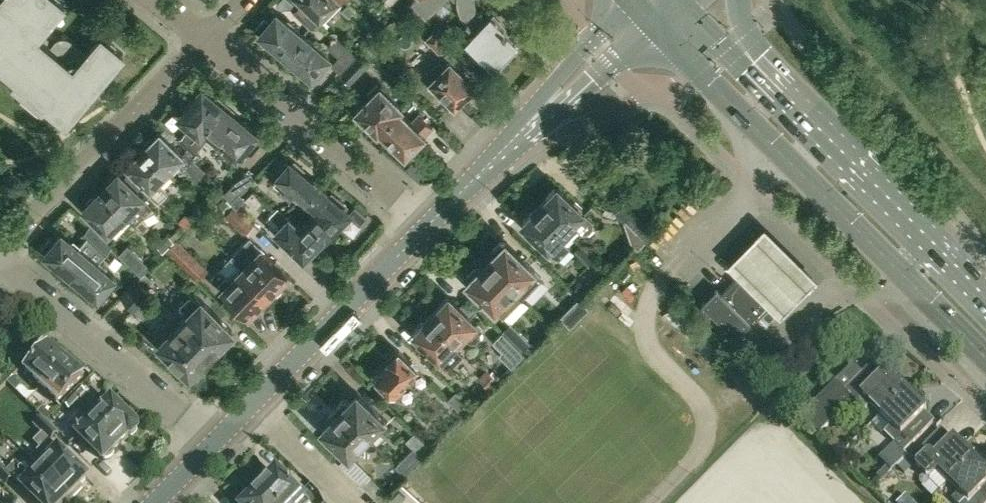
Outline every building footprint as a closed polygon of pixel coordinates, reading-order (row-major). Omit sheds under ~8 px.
[(17,83),(14,87),(43,111),(48,104),(67,120),(124,52),(102,35),(86,54),(68,39),(64,38),(62,38),(58,40),(56,41),(51,48),(36,36),(64,4),(60,0),(0,0),(0,69),(17,83)] [(320,16),(325,21),(335,10),(344,0),(304,0),(320,16)] [(411,3),(413,6),(426,18),(443,0),(414,0),(411,3)] [(459,6),(462,16),(466,21),(469,25),(476,31),(469,39),(467,41),(480,54),(482,52),(495,64),(515,43),(503,30),(504,29),(491,16),(487,21),(479,14),(476,6),(474,1),(474,0),(458,0),(459,6)] [(349,2),(343,9),(343,10),(349,15),(355,9),(349,4),(350,3),(349,2)] [(302,3),(293,11),(311,28),(319,20),(302,3)] [(264,17),(256,27),(261,31),(260,32),(262,34),(261,37),(267,42),(270,41),(287,55),(305,34),(290,22),(289,23),(277,12),(269,22),(264,17)] [(436,28),(425,39),(441,55),(443,53),(452,44),(436,28)] [(305,34),(287,55),(303,69),(303,72),(308,76),(311,76),(313,77),(329,57),(317,46),(318,45),(305,34)] [(336,36),(327,46),(338,56),(331,64),(340,72),(356,56),(357,55),(336,36)] [(367,48),(374,55),(382,48),(376,40),(367,48)] [(433,83),(429,86),(438,96),(442,92),(455,104),(475,84),(462,71),(467,66),(450,49),(431,68),(437,74),(430,80),(433,83)] [(340,72),(339,73),(341,75),(350,84),(370,63),(365,58),(359,53),(357,55),(356,56),(340,72)] [(358,112),(355,115),(365,125),(368,122),(379,132),(381,130),(380,130),(400,109),(400,110),(403,107),(381,84),(379,86),(376,84),(366,93),(369,96),(356,110),(358,112)] [(186,130),(178,139),(186,146),(194,138),(200,132),(200,131),(222,104),(214,98),(215,97),(215,96),(214,95),(207,89),(207,88),(206,88),(205,88),(204,88),(203,88),(202,88),(201,89),(200,89),(199,89),(198,89),(198,90),(197,90),(196,91),(195,92),(194,93),(194,94),(193,95),(193,96),(193,97),(193,98),(193,99),(190,103),(189,102),(188,102),(187,102),(187,103),(186,103),(185,103),(185,104),(184,104),(184,105),(183,105),(183,106),(182,107),(182,108),(181,108),(181,109),(181,110),(181,111),(181,112),(181,113),(182,113),(180,115),(192,125),(187,130),(186,130)] [(194,138),(186,146),(194,154),(202,146),(214,134),(223,141),(217,148),(232,160),(237,153),(238,153),(243,147),(249,152),(252,151),(260,142),(260,138),(254,133),(255,132),(253,130),(253,129),(253,128),(253,127),(252,127),(246,121),(245,120),(244,120),(243,120),(242,120),(222,104),(200,131),(200,132),(194,138)] [(381,130),(379,132),(388,142),(391,141),(406,155),(408,153),(411,155),(420,146),(417,143),(426,135),(425,134),(434,125),(420,112),(411,121),(400,110),(400,109),(380,130),(381,130)] [(145,145),(143,147),(167,171),(178,161),(184,154),(183,153),(160,130),(151,139),(150,138),(144,144),(145,145)] [(135,155),(126,164),(151,188),(148,191),(159,201),(168,192),(157,182),(167,171),(143,147),(141,149),(140,148),(134,154),(135,155)] [(193,157),(184,166),(197,179),(206,170),(193,157)] [(279,174),(273,180),(283,189),(290,196),(291,195),(297,201),(302,195),(306,198),(318,183),(315,180),(310,177),(301,170),(303,168),(295,161),(293,163),(290,161),(288,163),(286,161),(276,171),(279,174)] [(238,176),(222,193),(225,197),(231,202),(240,193),(248,185),(255,178),(245,169),(238,176)] [(109,182),(102,189),(126,213),(134,221),(142,229),(144,231),(149,225),(148,223),(145,217),(144,216),(157,209),(143,196),(119,172),(116,174),(113,174),(108,179),(109,182)] [(318,183),(306,198),(318,209),(309,218),(325,234),(327,235),(329,233),(331,235),(338,228),(336,226),(350,211),(346,207),(348,205),(337,196),(335,199),(328,193),(325,188),(318,183)] [(558,186),(540,204),(570,234),(578,226),(582,231),(587,231),(593,225),(593,221),(558,186)] [(86,205),(84,207),(108,232),(126,213),(102,189),(94,197),(90,197),(86,202),(86,205)] [(240,193),(231,202),(233,205),(236,207),(237,206),(246,198),(240,193)] [(225,197),(217,204),(225,213),(233,205),(231,202),(225,197)] [(548,247),(549,246),(551,251),(554,254),(558,257),(569,246),(563,241),(570,234),(540,204),(523,222),(548,247)] [(237,206),(236,207),(233,205),(225,213),(224,214),(244,234),(254,223),(237,206)] [(274,211),(270,216),(279,225),(284,220),(274,211)] [(279,225),(275,228),(277,230),(304,256),(306,254),(309,256),(316,249),(313,246),(325,234),(309,218),(300,228),(289,217),(287,216),(284,220),(279,225)] [(90,224),(82,232),(96,246),(103,237),(90,224)] [(49,237),(41,247),(46,251),(46,252),(47,252),(46,257),(52,262),(56,261),(72,274),(89,254),(62,232),(54,241),(49,237)] [(169,234),(158,246),(163,251),(175,239),(169,234)] [(763,234),(727,271),(781,323),(817,286),(763,234)] [(250,236),(231,256),(234,259),(242,267),(269,293),(271,291),(275,292),(281,287),(280,282),(289,273),(262,247),(261,248),(251,237),(250,236)] [(103,237),(96,246),(105,255),(112,248),(113,247),(103,237)] [(179,239),(168,249),(178,260),(198,279),(208,269),(179,239)] [(506,240),(486,260),(523,296),(542,276),(535,269),(506,240)] [(582,243),(575,250),(588,263),(595,256),(582,243)] [(128,244),(118,253),(141,275),(145,271),(150,266),(128,244)] [(89,254),(72,274),(88,287),(88,291),(94,296),(97,295),(99,296),(116,276),(105,268),(107,266),(100,260),(98,262),(89,254)] [(503,316),(523,296),(486,260),(466,280),(496,310),(496,309),(503,316)] [(216,271),(212,276),(223,287),(222,287),(249,314),(259,303),(263,304),(269,299),(268,294),(269,293),(242,267),(231,278),(223,271),(216,271)] [(141,275),(138,278),(146,287),(154,279),(145,271),(141,275)] [(717,316),(734,334),(736,335),(770,301),(742,273),(708,307),(704,302),(699,308),(713,321),(717,316)] [(137,277),(120,294),(135,309),(152,292),(146,287),(138,278),(137,277)] [(183,304),(174,314),(212,352),(222,341),(226,341),(231,336),(231,333),(233,330),(202,300),(200,302),(193,295),(189,295),(181,303),(183,304)] [(450,296),(432,314),(462,342),(467,337),(471,341),(476,340),(482,334),(482,328),(450,296)] [(589,308),(579,297),(570,306),(560,316),(570,326),(589,308)] [(163,320),(153,330),(153,334),(161,341),(159,343),(161,344),(160,348),(168,355),(171,355),(190,373),(192,371),(196,372),(202,366),(201,362),(212,352),(174,314),(165,322),(163,320)] [(432,314),(414,332),(450,367),(461,355),(455,349),(462,342),(432,314)] [(511,322),(502,331),(524,353),(533,344),(511,322)] [(499,353),(512,366),(524,353),(502,331),(493,341),(502,350),(499,353)] [(47,347),(26,370),(35,378),(36,377),(38,375),(42,379),(45,382),(65,362),(66,361),(59,354),(58,354),(57,354),(56,354),(55,354),(47,347)] [(418,368),(399,349),(374,374),(397,396),(407,387),(403,383),(418,368)] [(65,362),(45,382),(57,393),(54,396),(60,402),(83,377),(75,370),(75,369),(75,368),(74,368),(66,361),(65,362)] [(878,376),(868,367),(844,392),(835,383),(801,417),(819,435),(853,401),(863,411),(870,404),(880,415),(906,389),(885,369),(878,376)] [(499,379),(488,368),(487,368),(478,377),(490,388),(499,379)] [(13,377),(7,383),(16,391),(22,385),(13,377)] [(80,386),(72,395),(78,400),(86,392),(80,386)] [(880,415),(891,425),(885,432),(904,452),(926,431),(915,421),(926,410),(906,389),(880,415)] [(448,398),(464,414),(472,406),(456,390),(448,398)] [(344,397),(335,406),(370,439),(387,422),(357,392),(349,399),(344,397)] [(103,394),(93,405),(101,413),(95,418),(120,443),(127,436),(131,436),(137,430),(136,426),(124,414),(125,410),(119,405),(116,406),(111,402),(103,394)] [(72,395),(63,404),(69,410),(78,400),(72,395)] [(43,406),(38,412),(41,416),(42,415),(47,421),(52,415),(43,406)] [(322,427),(348,453),(353,456),(370,439),(335,406),(327,414),(329,420),(322,427)] [(38,419),(32,425),(43,435),(36,442),(51,457),(40,468),(72,499),(83,488),(79,485),(87,477),(51,442),(59,434),(59,433),(47,421),(42,415),(41,416),(38,419)] [(81,416),(71,427),(79,435),(78,435),(104,460),(105,459),(109,458),(112,456),(113,453),(113,450),(120,443),(95,418),(89,424),(81,416)] [(405,440),(422,456),(431,448),(414,431),(405,440)] [(938,472),(948,482),(973,456),(953,436),(944,445),(934,435),(911,459),(916,464),(915,468),(926,479),(931,479),(938,472)] [(959,493),(952,500),(955,502),(985,502),(985,487),(985,486),(985,485),(985,469),(973,456),(948,482),(959,493)] [(2,484),(6,488),(15,479),(39,502),(68,502),(72,499),(40,468),(30,478),(15,463),(8,471),(0,463),(0,481),(2,484)] [(876,476),(881,481),(891,471),(886,466),(876,476)] [(258,491),(270,502),(307,502),(276,472),(258,491)] [(371,475),(362,484),(379,500),(387,491),(371,475)] [(258,491),(246,502),(270,502),(258,491)]
